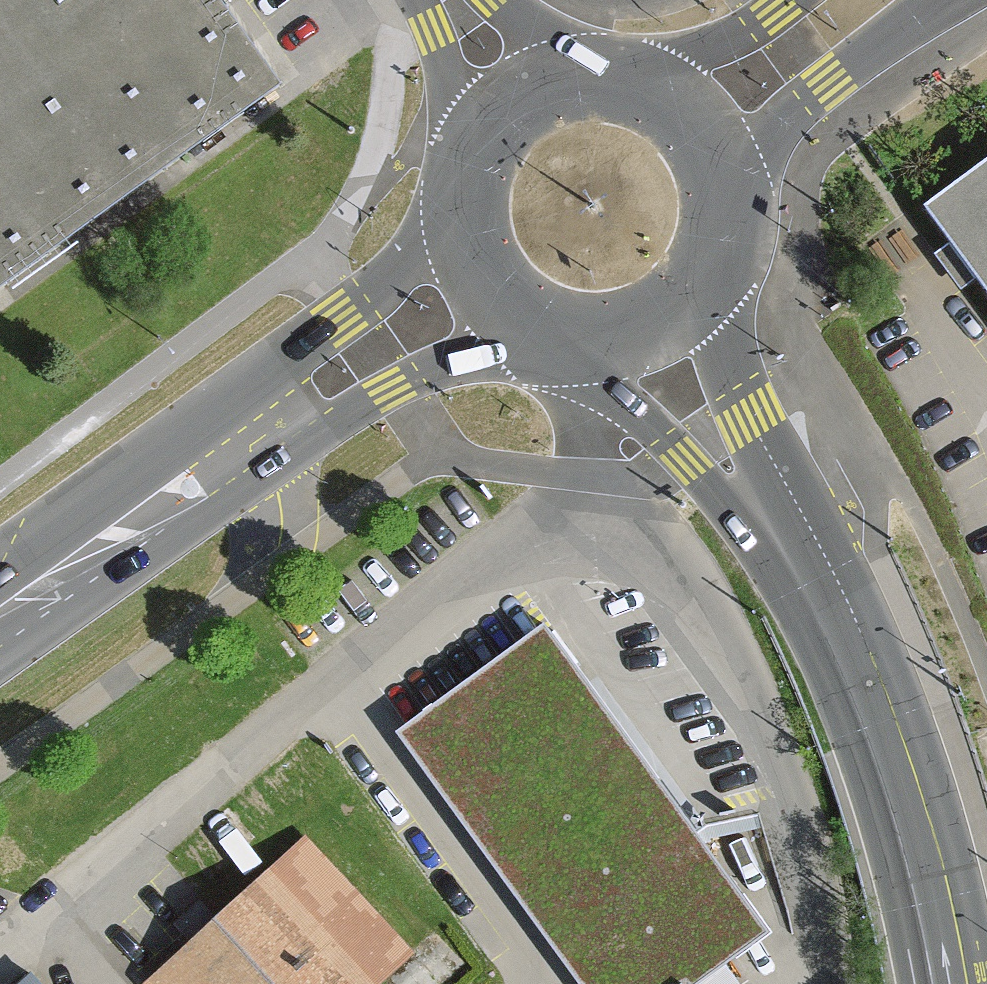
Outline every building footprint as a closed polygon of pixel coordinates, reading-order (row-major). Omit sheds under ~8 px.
[(272,72),(218,0),(0,0),(0,273),(272,72)] [(912,202),(954,258),(986,302),(986,146),(912,202)] [(683,969),(758,913),(537,618),(393,725),(587,983),(695,983),(683,969)] [(302,831),(139,975),(147,983),(369,983),(408,949),(302,831)] [(22,976),(13,983),(30,983),(22,976)]
